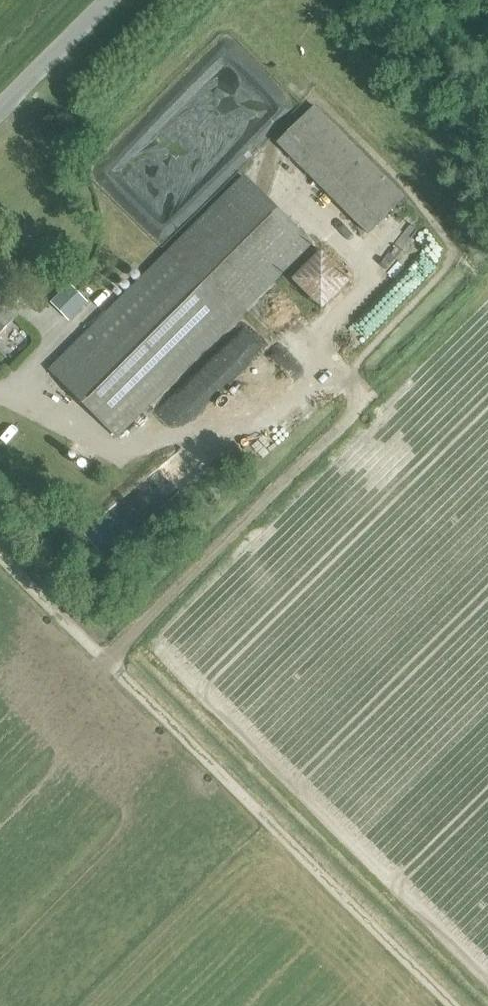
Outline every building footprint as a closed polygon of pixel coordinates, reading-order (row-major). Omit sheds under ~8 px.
[(276,142),(367,233),(404,196),(313,105),(276,142)] [(121,194),(120,201),(120,205),(121,209),(122,213),(124,217),(126,221),(129,225),(133,228),(137,231),(142,233),(147,235),(151,236),(154,236),(159,235),(164,234),(168,233),(172,230),(176,227),(179,224),(182,221),(184,217),(186,212),(187,208),(188,204),(188,200),(187,197),(186,193),(185,189),(183,185),(181,182),(178,179),(175,176),(171,173),(168,171),(164,170),(160,169),(156,168),(152,168),(149,168),(144,170),(141,171),(137,172),(135,174),(132,176),(130,178),(127,181),(125,185),(123,188),(122,191),(121,194)] [(50,368),(118,436),(311,243),(243,176),(50,368)] [(51,302),(68,319),(86,302),(69,284),(51,302)] [(18,316),(17,315),(16,316),(0,299),(0,333),(18,316)]
